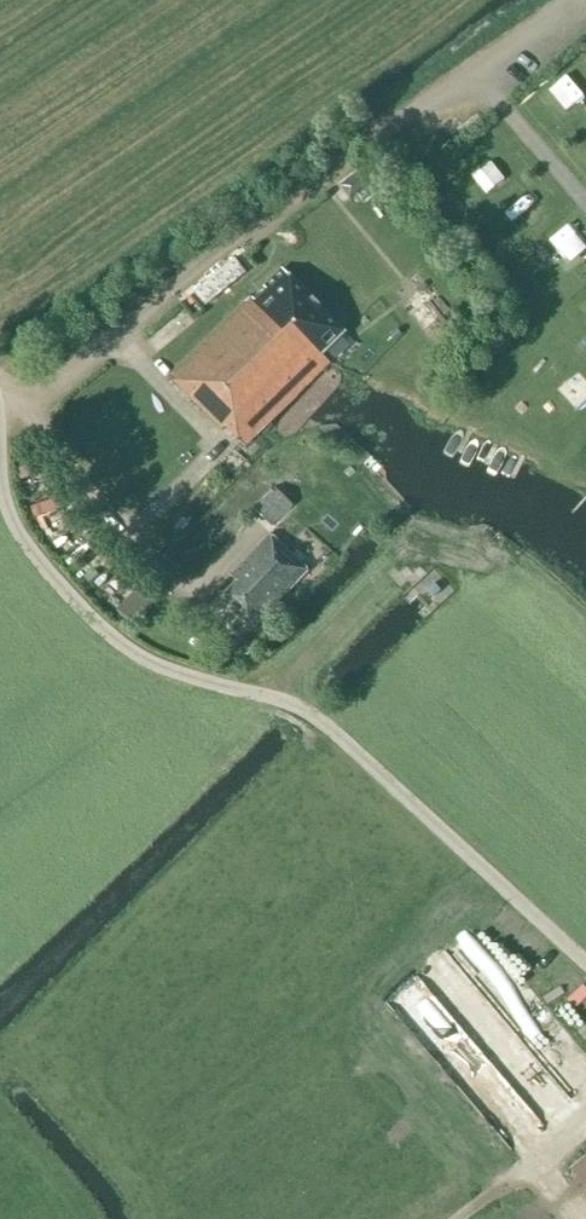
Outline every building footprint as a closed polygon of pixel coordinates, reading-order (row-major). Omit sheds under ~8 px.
[(351,197),(375,179),(366,167),(342,185),(351,197)] [(244,274),(233,260),(193,293),(204,307),(244,274)] [(283,269),(170,381),(242,454),(330,366),(321,357),(346,332),(283,269)] [(436,280),(406,301),(428,334),(459,313),(436,280)] [(100,318),(106,314),(102,308),(96,312),(100,318)] [(255,506),(275,526),(296,504),(276,485),(255,506)] [(61,499),(33,506),(36,515),(63,508),(61,499)] [(238,581),(223,596),(251,622),(266,606),(271,611),(308,572),(269,535),(231,574),(238,581)] [(433,597),(440,591),(434,584),(426,590),(433,597)] [(145,590),(123,612),(139,628),(161,605),(145,590)] [(572,1170),(585,1186),(585,1158),(572,1170)]
